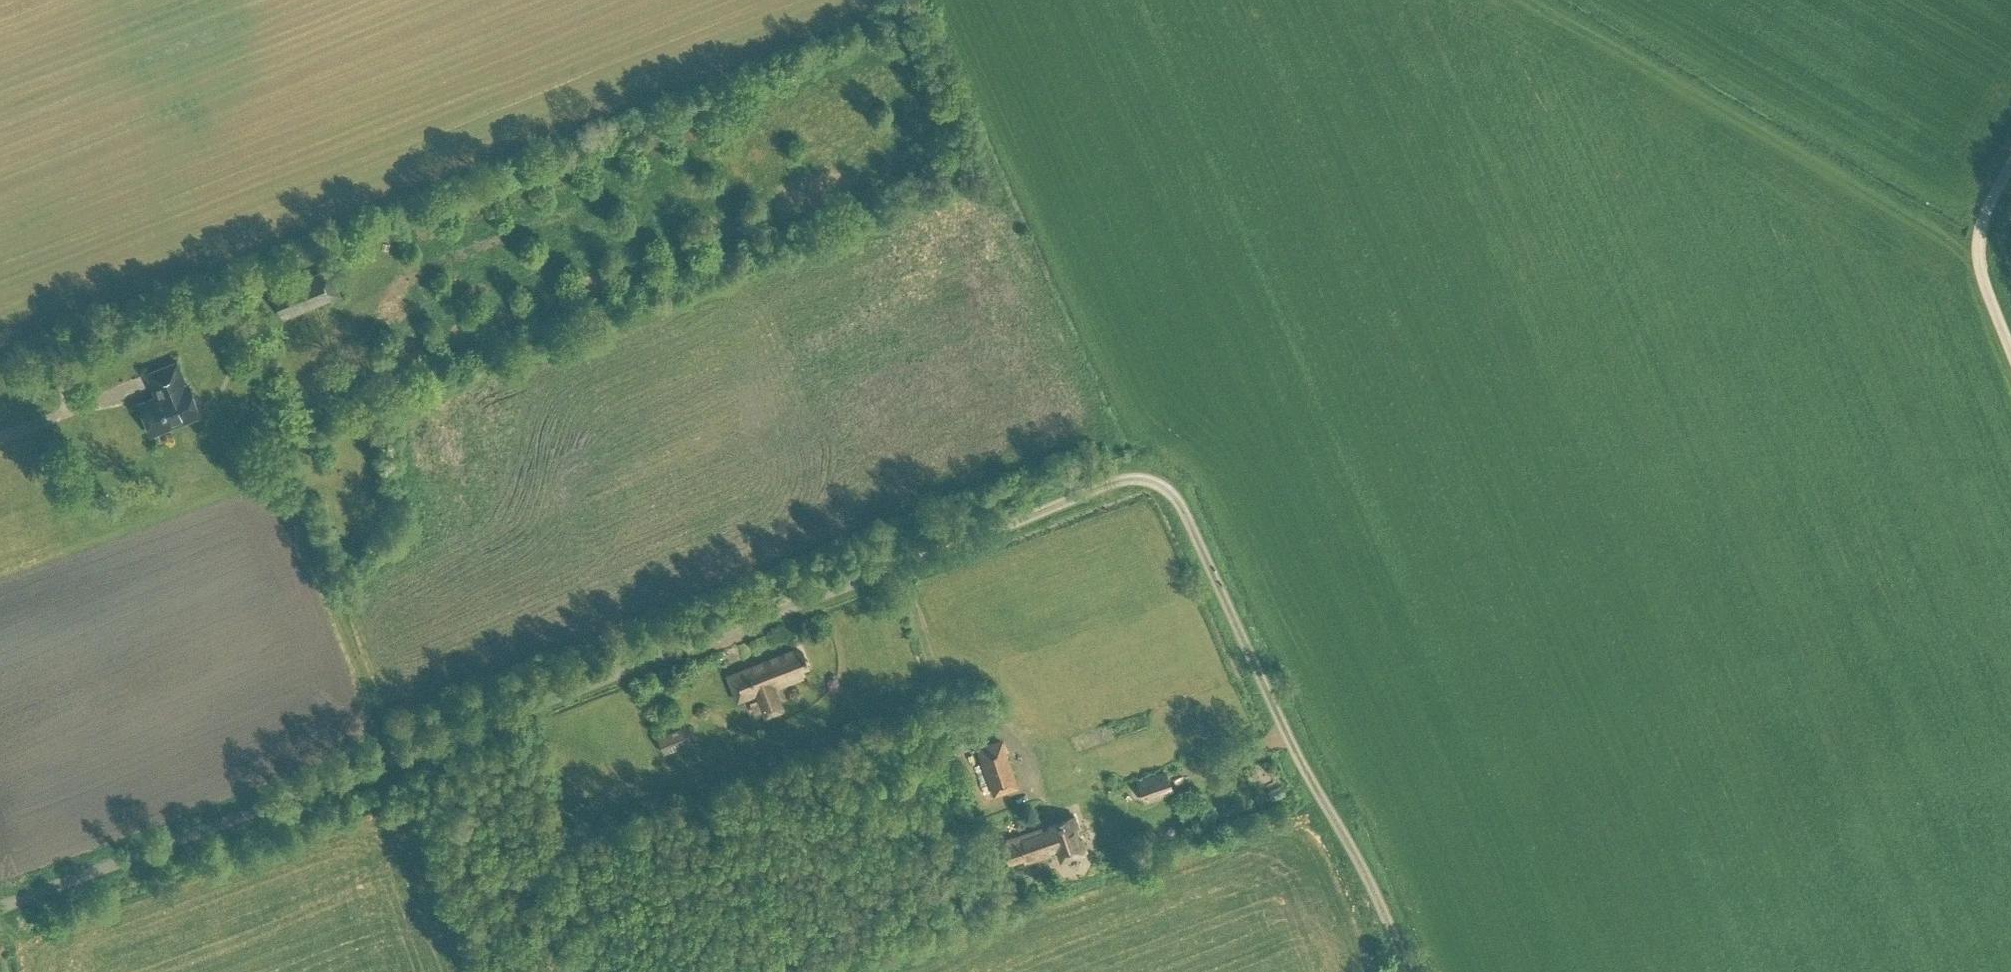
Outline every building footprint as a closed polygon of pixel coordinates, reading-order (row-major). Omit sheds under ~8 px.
[(273,290),(283,316),(339,293),(329,267),(273,290)] [(139,402),(152,433),(200,414),(187,383),(186,384),(177,360),(147,372),(156,395),(139,402)] [(727,674),(736,699),(757,691),(765,714),(782,708),(774,685),(802,674),(800,669),(809,666),(803,651),(799,653),(797,648),(727,674)] [(657,737),(664,753),(687,742),(680,726),(657,737)] [(1000,739),(977,747),(987,774),(1009,766),(1000,739)] [(1136,780),(1144,803),(1174,792),(1166,769),(1136,780)] [(1088,851),(1083,836),(1080,837),(1077,828),(1080,827),(1075,813),(1047,822),(1048,826),(1041,828),(1040,826),(1005,838),(1005,843),(1003,844),(1009,862),(1024,856),(1026,862),(1050,853),(1049,852),(1056,850),(1060,861),(1088,851)]
